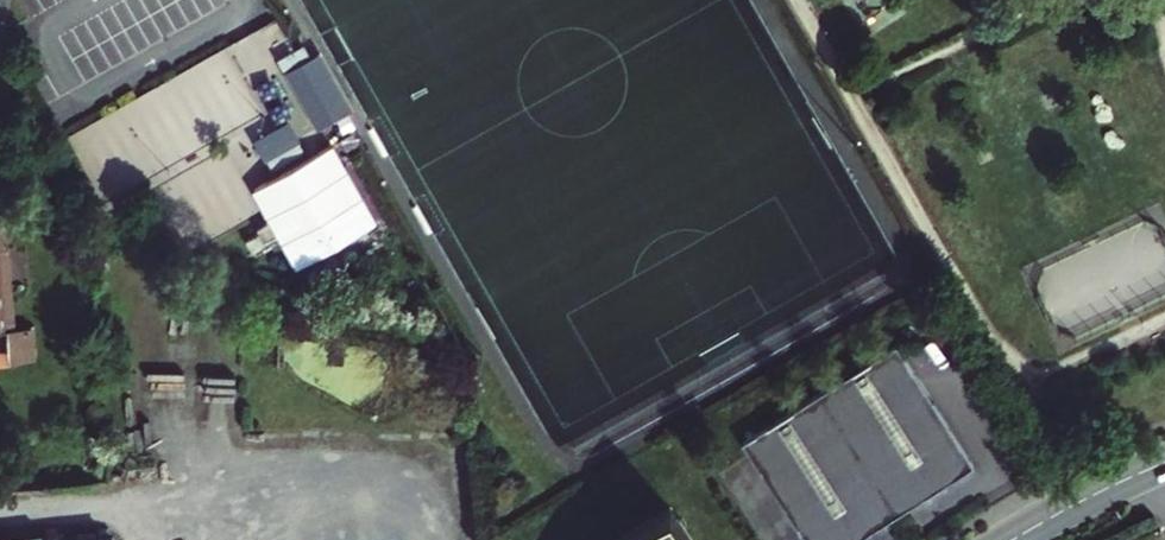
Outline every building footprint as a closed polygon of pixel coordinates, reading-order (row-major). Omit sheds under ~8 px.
[(355,105),(324,48),(286,69),(318,126),(355,105)] [(300,166),(287,142),(271,151),(284,175),(255,191),(299,269),(380,225),(336,146),(300,166)] [(40,357),(38,324),(20,326),(14,245),(0,246),(0,359),(40,357)] [(740,442),(799,539),(863,539),(972,476),(898,350),(740,442)] [(623,539),(693,539),(676,510),(623,539)]
